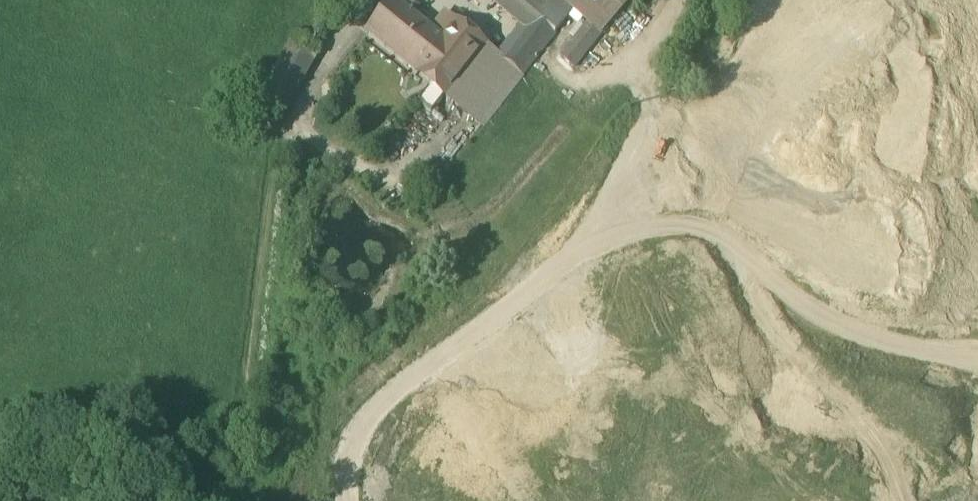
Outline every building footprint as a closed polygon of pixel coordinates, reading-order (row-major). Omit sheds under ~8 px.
[(391,5),(392,4),(411,18),(412,16),(411,15),(417,7),(415,0),(390,0),(391,5)] [(511,11),(520,0),(498,0),(511,11)] [(574,9),(563,0),(520,0),(511,11),(527,24),(528,24),(533,17),(555,34),(574,9)] [(574,9),(578,4),(605,28),(630,0),(563,0),(574,9)] [(430,33),(411,18),(392,4),(391,5),(368,35),(406,65),(405,66),(417,75),(442,43),(430,33)] [(430,33),(442,43),(456,25),(458,23),(445,13),(430,33)] [(521,76),(521,77),(555,34),(533,17),(528,24),(527,24),(500,59),(521,76)] [(560,59),(573,69),(601,34),(589,23),(560,59)] [(418,76),(444,96),(483,46),(456,25),(442,43),(417,75),(418,76)] [(253,106),(277,120),(316,50),(293,37),(253,106)] [(483,46),(444,96),(482,126),(521,76),(500,59),(483,46)] [(430,115),(444,96),(418,76),(413,83),(425,92),(416,104),(430,115)]
